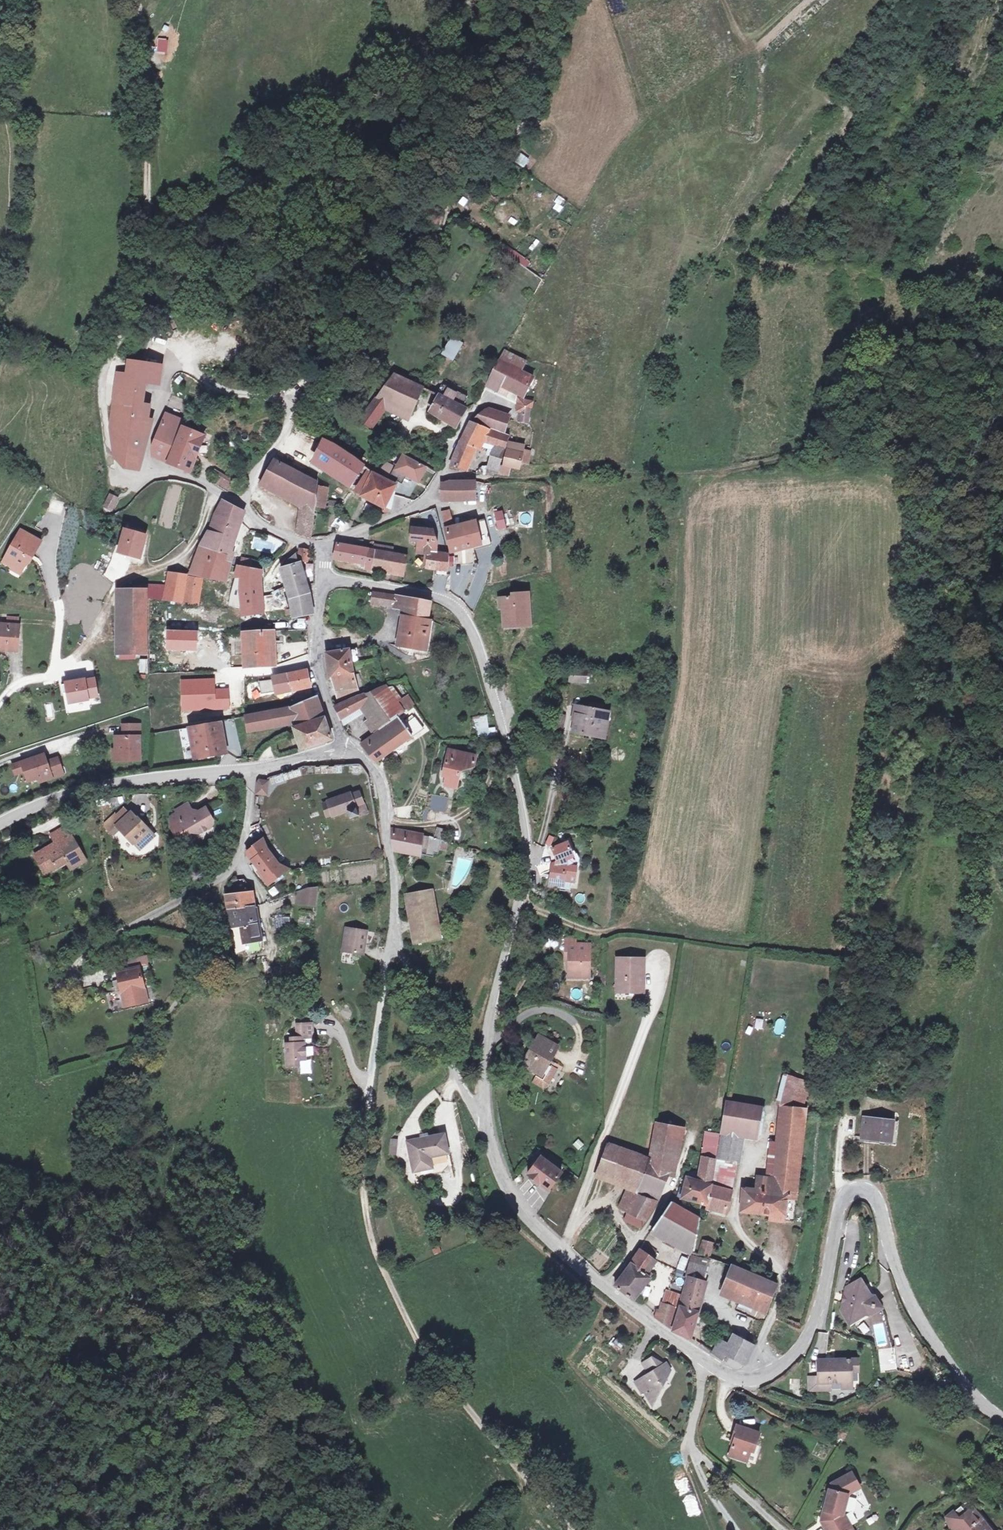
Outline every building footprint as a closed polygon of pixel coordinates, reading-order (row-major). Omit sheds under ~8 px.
[(515,162),(524,168),(530,159),(522,153),(515,162)] [(504,246),(500,254),(527,268),(531,260),(504,246)] [(451,337),(441,355),(454,362),(464,343),(451,337)] [(497,364),(516,375),(522,365),(503,354),(497,364)] [(143,401),(145,392),(149,375),(166,379),(169,364),(141,358),(138,371),(129,369),(126,380),(118,419),(121,452),(129,463),(139,465),(156,418),(149,416),(152,403),(143,401)] [(516,375),(497,364),(489,378),(509,390),(507,393),(520,399),(529,383),(516,375)] [(394,398),(414,412),(428,388),(396,373),(363,420),(373,426),(394,398)] [(429,413),(454,428),(464,410),(460,408),(466,398),(455,392),(453,394),(448,391),(449,388),(444,386),(429,413)] [(521,408),(531,410),(532,403),(519,400),(518,407),(521,408)] [(476,418),(506,430),(511,416),(487,408),(476,418)] [(531,410),(521,408),(520,412),(518,420),(528,423),(531,410)] [(190,422),(171,412),(159,444),(157,453),(191,470),(207,437),(187,427),(190,422)] [(480,439),(485,427),(473,422),(450,464),(464,470),(480,439)] [(509,436),(485,427),(480,439),(495,445),(486,467),(499,470),(509,436)] [(330,441),(317,463),(353,485),(362,472),(365,473),(370,466),(330,441)] [(528,462),(530,452),(523,451),(524,446),(518,445),(516,452),(508,450),(501,473),(506,474),(508,465),(519,467),(521,461),(528,462)] [(424,468),(403,455),(394,469),(415,482),(424,468)] [(296,498),(316,508),(318,482),(277,459),(264,480),(296,498)] [(393,508),(398,493),(396,492),(400,485),(370,466),(365,473),(368,475),(372,478),(368,486),(365,484),(362,491),(365,493),(364,494),(364,495),(388,507),(389,506),(393,508)] [(228,489),(233,478),(216,470),(210,481),(228,489)] [(372,478),(368,475),(358,491),(364,494),(365,493),(362,491),(365,484),(368,486),(372,478)] [(452,482),(443,484),(443,499),(474,499),(475,483),(452,482)] [(328,506),(329,487),(320,487),(319,505),(328,506)] [(318,509),(316,508),(296,498),(303,535),(316,536),(318,509)] [(216,520),(238,526),(240,521),(243,521),(246,511),(226,499),(216,520)] [(442,511),(449,529),(457,526),(452,507),(442,511)] [(502,510),(492,512),(497,530),(507,528),(502,510)] [(490,518),(475,521),(477,527),(458,530),(457,526),(449,529),(455,553),(496,543),(490,518)] [(216,520),(203,546),(235,561),(237,553),(231,550),(238,526),(216,520)] [(475,521),(457,526),(458,530),(477,527),(475,521)] [(152,534),(132,526),(123,547),(143,555),(152,534)] [(6,560),(16,565),(17,563),(26,568),(34,552),(36,553),(44,539),(23,528),(6,560)] [(436,530),(416,528),(414,541),(421,542),(420,554),(428,555),(426,568),(450,572),(452,555),(439,550),(440,539),(436,530)] [(368,567),(372,549),(368,548),(341,543),(338,559),(358,563),(357,567),(368,569),(368,567)] [(230,581),(235,561),(203,546),(196,560),(220,569),(218,580),(230,581)] [(314,552),(307,549),(303,559),(311,563),(314,552)] [(372,549),(368,567),(394,572),(397,553),(394,553),(391,552),(384,551),(377,550),(372,549)] [(410,556),(397,553),(394,572),(407,574),(410,556)] [(296,617),(304,614),(303,606),(315,605),(312,594),(304,563),(300,563),(298,554),(291,561),(291,566),(284,568),(293,600),(294,608),(291,608),(289,608),(289,615),(295,614),(296,617)] [(242,567),(245,567),(253,568),(255,560),(245,558),(242,567)] [(220,569),(196,560),(192,573),(218,580),(220,569)] [(16,565),(15,567),(23,572),(26,568),(17,563),(16,565)] [(253,568),(245,567),(242,567),(241,566),(234,596),(233,606),(246,608),(247,613),(289,608),(291,608),(286,588),(278,592),(278,595),(262,597),(261,586),(262,571),(264,571),(264,570),(253,568)] [(186,600),(189,573),(169,572),(167,598),(186,600)] [(190,587),(203,588),(204,578),(191,576),(190,587)] [(201,601),(203,588),(190,587),(189,600),(201,601)] [(117,590),(117,606),(117,655),(146,655),(145,605),(145,590),(117,590)] [(397,606),(399,596),(375,592),(374,602),(397,606)] [(516,619),(529,619),(529,593),(516,594),(516,598),(501,598),(502,607),(505,607),(506,626),(516,626),(516,619)] [(397,606),(409,609),(411,599),(399,596),(397,606)] [(408,617),(430,620),(433,603),(411,599),(409,609),(408,617)] [(314,609),(315,605),(303,606),(304,614),(314,609)] [(403,650),(425,654),(430,622),(430,620),(408,617),(403,647),(403,650)] [(10,622),(2,622),(0,648),(18,649),(20,632),(22,632),(23,623),(20,623),(10,622)] [(430,622),(425,654),(429,655),(431,655),(433,652),(436,623),(430,622)] [(281,651),(281,642),(275,642),(276,629),(249,629),(249,664),(276,663),(276,651),(281,651)] [(330,652),(332,667),(354,665),(353,657),(357,656),(357,649),(330,652)] [(140,659),(139,672),(147,673),(148,659),(140,659)] [(355,675),(354,665),(332,667),(333,678),(337,677),(342,699),(361,693),(355,675)] [(276,676),(279,691),(312,683),(309,669),(276,676)] [(573,671),(573,683),(587,684),(588,672),(573,671)] [(80,680),(63,683),(65,692),(69,691),(71,701),(90,698),(90,696),(99,694),(96,677),(87,679),(86,678),(80,679),(80,680)] [(218,679),(186,681),(186,695),(192,695),(192,709),(233,707),(232,691),(218,692),(218,679)] [(265,694),(279,691),(277,679),(263,681),(265,694)] [(343,718),(364,708),(374,704),(390,725),(402,717),(408,713),(391,685),(338,706),(343,718)] [(294,708),(289,708),(294,722),(295,727),(292,728),(294,734),(298,733),(303,748),(333,738),(320,697),(294,708)] [(371,723),(377,733),(390,725),(374,704),(364,708),(369,715),(373,721),(371,723)] [(272,721),(252,725),(253,731),(294,722),(289,708),(271,711),(272,721)] [(346,725),(369,715),(364,708),(343,718),(346,725)] [(576,733),(603,737),(605,719),(603,719),(604,711),(580,708),(576,733)] [(250,715),(252,725),(272,721),(271,711),(250,715)] [(605,719),(603,737),(609,738),(613,712),(604,711),(603,719),(605,719)] [(390,725),(377,733),(378,735),(366,743),(368,748),(365,749),(377,762),(413,737),(413,738),(425,730),(416,715),(404,722),(402,717),(390,725)] [(496,735),(496,727),(488,727),(487,715),(473,716),(475,737),(496,735)] [(199,758),(230,752),(224,721),(194,727),(199,758)] [(117,749),(117,750),(121,750),(121,760),(141,761),(142,726),(126,725),(125,734),(127,734),(127,737),(117,737),(117,749)] [(450,763),(447,762),(443,775),(447,776),(445,785),(457,788),(461,772),(474,768),(477,757),(454,751),(450,763)] [(44,758),(21,764),(24,773),(27,783),(37,781),(38,785),(62,778),(58,762),(49,764),(50,766),(47,767),(44,758)] [(21,764),(12,767),(14,776),(24,773),(21,764)] [(262,783),(261,793),(270,794),(272,781),(264,779),(262,783)] [(327,800),(321,801),(324,815),(330,813),(331,814),(346,811),(348,819),(367,814),(360,792),(352,794),(351,792),(327,798),(327,800)] [(425,808),(445,813),(448,799),(429,794),(425,808)] [(186,800),(173,809),(175,811),(170,815),(170,825),(178,836),(193,825),(195,826),(198,829),(211,820),(212,816),(204,803),(194,810),(192,809),(186,800)] [(123,809),(116,816),(121,822),(129,815),(123,809)] [(111,832),(117,826),(126,835),(127,834),(139,847),(153,834),(138,817),(137,819),(131,812),(129,815),(121,822),(116,816),(106,825),(111,832)] [(32,859),(45,877),(65,864),(69,870),(83,861),(62,829),(48,838),(53,845),(56,851),(48,857),(44,851),(32,859)] [(446,850),(447,843),(439,840),(392,830),(394,848),(434,857),(435,853),(439,854),(440,849),(446,850)] [(271,845),(268,838),(250,852),(257,861),(258,860),(264,868),(263,869),(270,878),(275,873),(280,878),(294,867),(284,863),(271,845)] [(558,864),(557,865),(557,874),(555,874),(554,888),(563,889),(564,882),(573,883),(577,883),(578,868),(568,867),(568,859),(574,857),(567,844),(552,852),(558,864)] [(56,851),(53,845),(44,851),(48,857),(56,851)] [(578,864),(574,857),(568,859),(568,867),(578,868),(578,864)] [(275,873),(270,878),(273,883),(280,878),(275,873)] [(229,894),(230,908),(257,905),(258,905),(256,892),(248,878),(239,879),(242,892),(229,894)] [(572,892),(573,883),(564,882),(563,889),(563,891),(572,892)] [(301,905),(313,907),(317,890),(314,890),(303,893),(301,905)] [(320,909),(323,890),(317,890),(313,907),(320,909)] [(433,891),(408,895),(416,943),(441,938),(433,891)] [(259,920),(258,905),(257,905),(230,908),(232,921),(237,921),(242,920),(243,922),(250,921),(259,920)] [(290,916),(281,917),(273,918),(274,930),(292,928),(290,916)] [(262,942),(259,920),(250,921),(243,922),(242,920),(237,921),(232,921),(236,953),(247,948),(248,949),(250,955),(263,954),(262,942)] [(348,929),(344,952),(364,956),(368,932),(348,929)] [(579,937),(569,937),(569,942),(568,959),(571,959),(571,970),(583,971),(583,976),(592,976),(593,943),(579,942),(579,937)] [(619,994),(634,994),(635,991),(639,991),(639,976),(643,976),(644,958),(618,957),(617,987),(620,988),(619,994)] [(112,966),(114,974),(136,968),(142,987),(144,994),(152,992),(143,958),(112,966)] [(114,974),(120,996),(130,993),(129,991),(142,987),(136,968),(114,974)] [(635,991),(634,994),(643,995),(643,976),(639,976),(639,991),(635,991)] [(130,993),(120,996),(123,1008),(146,1002),(144,994),(142,987),(129,991),(130,993)] [(774,1033),(782,1035),(785,1020),(777,1019),(774,1033)] [(298,1061),(302,1060),(308,1060),(307,1044),(305,1044),(305,1038),(307,1038),(315,1038),(315,1023),(300,1024),(300,1038),(294,1038),(294,1044),(289,1044),(289,1066),(298,1066),(298,1061)] [(538,1037),(523,1065),(539,1074),(547,1059),(550,1061),(558,1047),(538,1037)] [(547,1059),(539,1074),(534,1083),(545,1088),(549,1085),(558,1069),(549,1064),(550,1061),(547,1059)] [(764,1107),(728,1101),(719,1155),(731,1156),(735,1129),(760,1133),(764,1107)] [(800,1191),(809,1111),(783,1107),(774,1189),(768,1189),(767,1193),(748,1190),(745,1209),(775,1212),(774,1218),(798,1220),(801,1192),(800,1191)] [(868,1119),(867,1139),(895,1139),(896,1120),(868,1119)] [(659,1122),(656,1140),(679,1145),(683,1128),(659,1122)] [(443,1132),(406,1140),(412,1170),(431,1166),(432,1166),(429,1155),(446,1151),(447,1151),(443,1132)] [(389,1154),(397,1155),(398,1139),(390,1138),(389,1154)] [(652,1157),(642,1188),(641,1190),(662,1198),(677,1157),(679,1145),(656,1140),(652,1157)] [(630,1184),(640,1153),(611,1143),(599,1174),(630,1184)] [(432,1166),(431,1166),(432,1172),(441,1170),(447,1164),(451,1163),(449,1154),(446,1151),(429,1155),(432,1166)] [(652,1157),(640,1153),(630,1184),(642,1188),(652,1157)] [(685,1198),(709,1202),(712,1186),(717,1159),(706,1157),(702,1178),(688,1177),(685,1198)] [(566,1173),(544,1159),(532,1177),(555,1191),(566,1173)] [(640,1193),(641,1190),(642,1188),(630,1184),(623,1206),(648,1219),(660,1201),(640,1193)] [(734,1189),(712,1186),(709,1202),(730,1207),(734,1189)] [(697,1249),(702,1217),(673,1202),(655,1230),(697,1249)] [(617,1285),(637,1299),(655,1273),(649,1269),(656,1259),(652,1256),(657,1250),(647,1242),(617,1285)] [(701,1253),(703,1254),(710,1257),(715,1247),(706,1242),(701,1253)] [(677,1269),(684,1272),(688,1258),(681,1256),(677,1269)] [(691,1263),(688,1276),(690,1277),(676,1330),(694,1337),(703,1312),(701,1311),(706,1299),(703,1299),(709,1267),(691,1263)] [(737,1295),(747,1271),(736,1267),(726,1291),(737,1295)] [(781,1284),(747,1271),(737,1295),(771,1308),(781,1284)] [(686,1284),(688,1276),(682,1274),(680,1282),(686,1284)] [(844,1302),(842,1310),(852,1324),(870,1312),(875,1304),(873,1295),(860,1277),(847,1287),(845,1296),(847,1296),(846,1302),(844,1302)] [(668,1315),(671,1304),(666,1302),(662,1313),(659,1312),(657,1318),(674,1327),(677,1317),(668,1315)] [(680,1306),(671,1304),(668,1315),(677,1317),(680,1306)] [(744,1364),(754,1345),(733,1335),(728,1345),(719,1341),(712,1353),(721,1358),(724,1353),(738,1361),(744,1364)] [(614,1337),(609,1344),(618,1351),(623,1344),(614,1337)] [(895,1347),(878,1348),(880,1373),(897,1371),(895,1347)] [(658,1388),(667,1384),(663,1380),(670,1376),(666,1372),(673,1368),(671,1365),(654,1354),(645,1361),(647,1366),(651,1366),(654,1364),(656,1366),(637,1379),(644,1390),(647,1388),(653,1398),(661,1393),(658,1388)] [(820,1360),(822,1378),(822,1384),(833,1384),(854,1383),(854,1371),(853,1358),(820,1360)] [(853,1358),(854,1371),(864,1370),(862,1358),(853,1358)] [(833,1393),(833,1384),(822,1384),(822,1378),(813,1378),(814,1392),(833,1393)] [(657,1404),(667,1384),(658,1388),(661,1393),(653,1398),(657,1404)] [(736,1426),(727,1451),(739,1454),(740,1452),(757,1458),(765,1440),(748,1433),(749,1430),(736,1426)] [(821,1529),(849,1529),(839,1512),(845,1495),(856,1487),(849,1473),(828,1485),(818,1516),(822,1524),(819,1526),(821,1529)] [(944,1519),(949,1529),(987,1529),(973,1513),(964,1514),(958,1507),(944,1519)]
